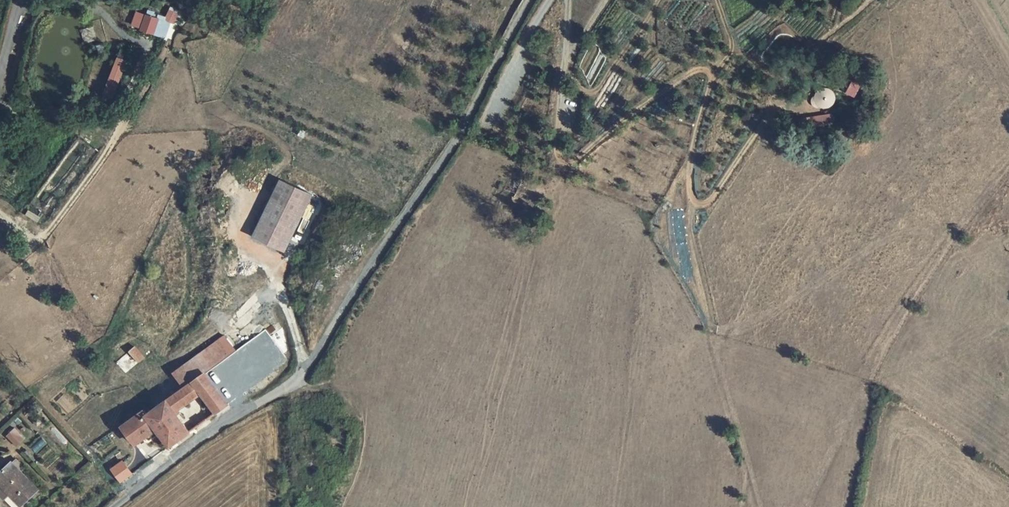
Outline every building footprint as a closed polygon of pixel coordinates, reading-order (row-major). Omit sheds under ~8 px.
[(178,16),(169,11),(165,21),(174,25),(178,16)] [(158,20),(146,16),(142,30),(154,34),(158,20)] [(116,56),(100,95),(111,100),(127,61),(116,56)] [(142,56),(133,74),(142,79),(150,61),(142,56)] [(278,180),(252,236),(283,250),(310,195),(278,180)] [(237,294),(223,308),(231,316),(245,301),(237,294)] [(225,339),(206,353),(206,376),(213,385),(229,404),(289,360),(267,332),(237,354),(225,339)] [(148,358),(139,346),(132,351),(141,363),(148,358)] [(186,390),(206,376),(206,353),(176,375),(186,390)] [(186,390),(180,395),(171,402),(170,402),(177,412),(201,394),(213,385),(206,376),(186,390)] [(216,414),(229,404),(213,385),(201,394),(216,414)] [(166,394),(171,402),(180,395),(175,388),(166,394)] [(156,430),(154,428),(177,412),(170,402),(158,411),(148,418),(144,412),(122,428),(136,446),(156,430)] [(177,412),(154,428),(156,430),(169,448),(172,446),(196,428),(192,423),(187,426),(177,412)] [(7,434),(17,443),(24,436),(14,427),(7,434)] [(12,493),(24,504),(40,487),(12,460),(0,472),(0,480),(12,493)]
